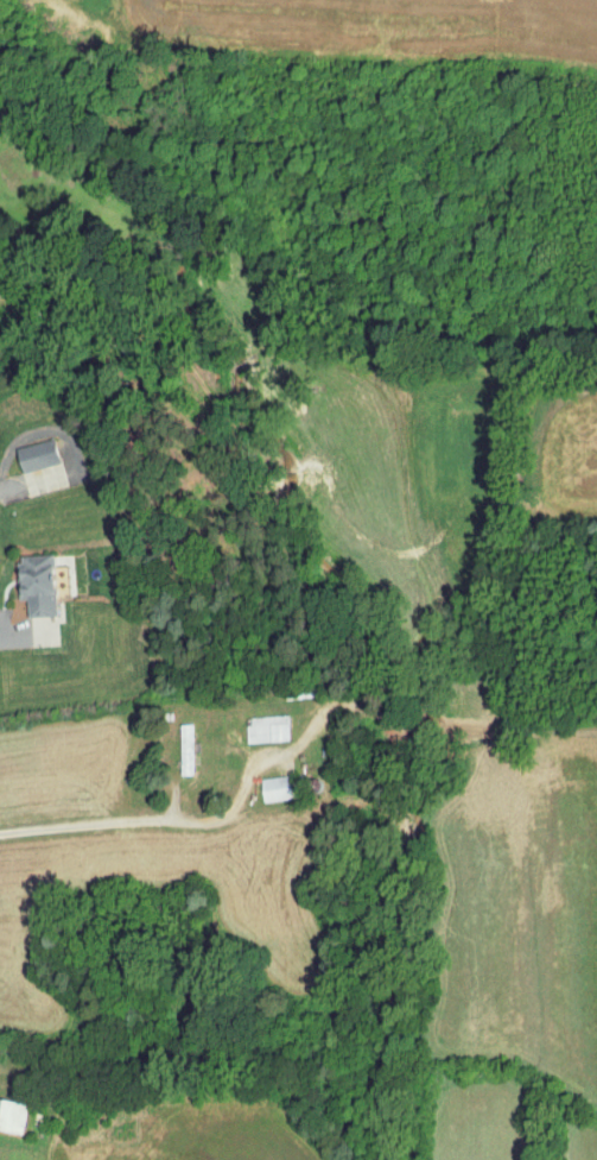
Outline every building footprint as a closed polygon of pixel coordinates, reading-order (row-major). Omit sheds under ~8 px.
[(62,461),(55,437),(18,448),(25,472),(62,461)] [(30,617),(59,616),(57,554),(43,554),(43,557),(20,557),(21,600),(29,599),(30,617)] [(246,742),(291,740),(291,715),(246,716),(246,742)] [(193,774),(192,724),(180,724),(181,774),(193,774)] [(262,777),(264,801),(304,798),(302,774),(262,777)] [(30,1104),(0,1098),(0,1129),(24,1134),(30,1104)]
